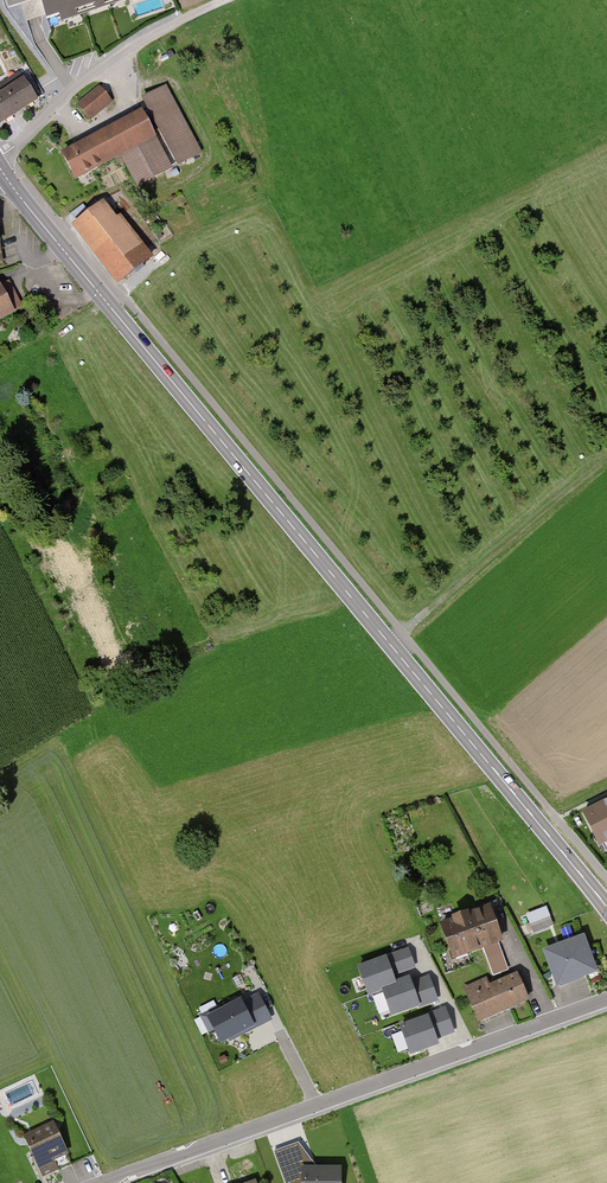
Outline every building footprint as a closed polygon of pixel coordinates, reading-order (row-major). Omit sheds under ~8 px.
[(48,19),(105,0),(41,0),(48,19)] [(36,101),(17,73),(0,85),(0,126),(36,101)] [(111,102),(98,88),(77,107),(90,121),(111,102)] [(166,88),(141,100),(176,167),(200,154),(166,88)] [(169,172),(139,112),(60,151),(74,179),(122,156),(138,187),(169,172)] [(102,202),(71,226),(118,285),(152,258),(120,219),(117,221),(102,202)] [(15,314),(0,286),(0,323),(15,314)] [(583,813),(601,849),(606,846),(606,802),(583,813)] [(533,931),(555,925),(550,904),(528,910),(533,931)] [(500,940),(488,907),(439,925),(452,958),(500,940)] [(543,948),(555,980),(598,964),(586,932),(543,948)] [(411,946),(358,962),(368,994),(384,989),(392,1014),(440,999),(430,970),(398,981),(395,973),(417,966),(411,946)] [(488,985),(485,979),(464,989),(479,1020),(527,998),(515,973),(488,985)] [(241,998),(203,1017),(209,1029),(215,1026),(221,1037),(268,1014),(258,993),(242,1001),(241,998)] [(449,1007),(400,1020),(409,1053),(441,1044),(439,1036),(455,1032),(449,1007)] [(65,1153),(52,1126),(25,1140),(43,1177),(56,1170),(51,1159),(65,1153)] [(274,1150),(286,1182),(341,1182),(341,1166),(316,1166),(298,1142),(274,1150)]
